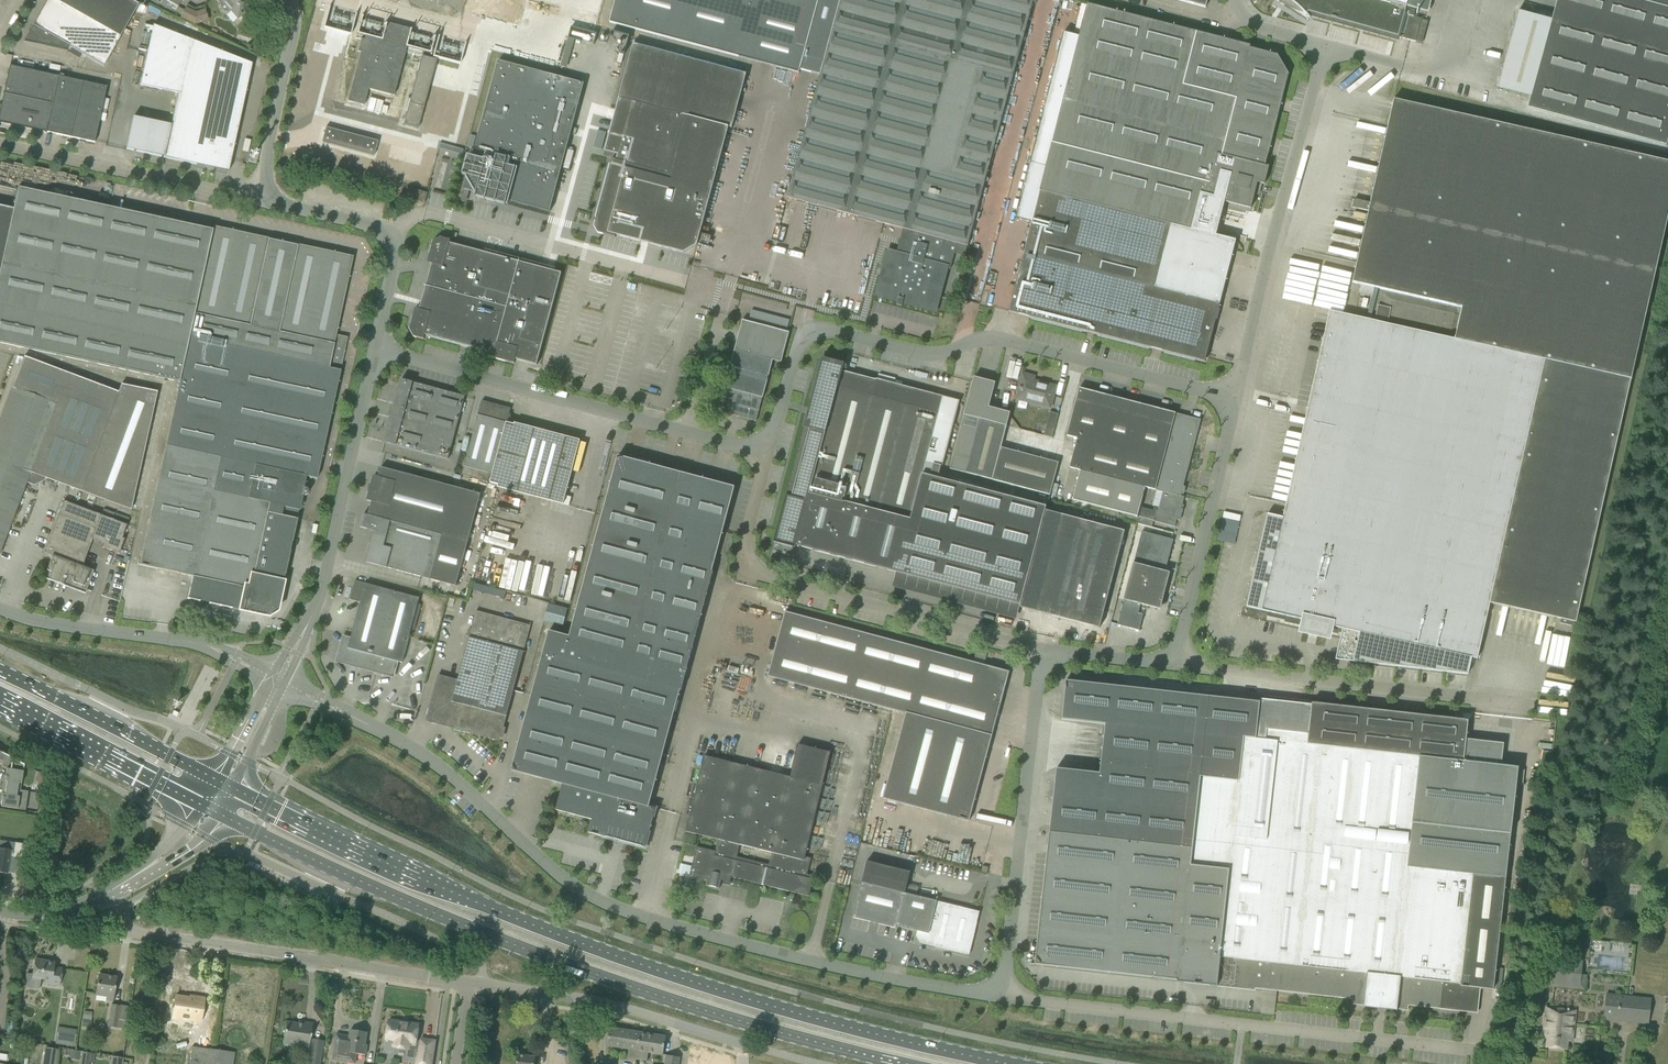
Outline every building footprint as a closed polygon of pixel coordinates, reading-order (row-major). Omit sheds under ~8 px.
[(24,41),(66,50),(68,46),(103,66),(138,5),(128,0),(47,0),(24,41)] [(232,9),(230,10),(237,19),(247,11),(244,8),(253,0),(224,0),(232,9)] [(609,22),(776,67),(799,73),(800,70),(819,75),(787,198),(903,229),(896,254),(888,252),(877,294),(897,300),(896,305),(901,306),(903,301),(934,310),(946,267),(950,269),(957,243),(968,246),(1033,0),(615,0),(609,22)] [(1292,2),(1296,5),(1299,8),(1302,11),(1303,12),(1305,14),(1308,12),(1398,37),(1404,14),(1413,17),(1415,9),(1406,7),(1408,0),(1289,0),(1292,2)] [(1527,108),(1666,146),(1667,138),(1667,0),(1556,0),(1527,108)] [(1267,166),(1265,166),(1288,75),(1289,75),(1277,54),(1276,55),(1249,48),(1250,46),(1087,4),(1087,3),(1008,311),(1204,362),(1209,343),(1210,343),(1215,323),(1214,322),(1219,304),(1155,288),(1167,239),(1190,245),(1194,230),(1202,232),(1211,198),(1250,208),(1257,183),(1264,184),(1269,166),(1267,166)] [(180,17),(194,24),(208,20),(204,9),(195,12),(185,7),(180,17)] [(307,35),(323,39),(327,25),(311,21),(307,35)] [(357,52),(360,52),(347,101),(363,106),(367,89),(392,96),(406,47),(410,31),(411,30),(410,30),(410,29),(385,23),(384,24),(384,23),(384,24),(385,24),(381,40),(365,35),(363,40),(360,39),(357,52)] [(164,158),(228,172),(251,64),(153,26),(140,85),(178,93),(171,125),(132,117),(125,149),(164,158)] [(598,223),(598,224),(598,226),(598,227),(599,228),(599,229),(600,229),(601,230),(602,231),(603,231),(603,232),(603,234),(615,237),(616,235),(683,253),(696,245),(728,127),(731,128),(746,74),(633,43),(604,151),(617,154),(615,159),(612,159),(595,221),(598,222),(598,223)] [(403,123),(417,127),(435,60),(421,57),(403,123)] [(496,197),(549,212),(584,84),(497,60),(472,157),(468,156),(463,175),(465,175),(466,177),(463,189),(462,195),(467,196),(469,191),(475,193),(476,194),(475,196),(495,201),(496,197)] [(69,138),(70,138),(70,137),(79,139),(79,142),(84,143),(84,140),(94,143),(95,136),(96,137),(97,135),(96,135),(106,87),(9,65),(0,108),(0,122),(46,132),(45,133),(46,133),(46,132),(69,137),(69,138)] [(1377,288),(1461,307),(1462,303),(1636,351),(1667,212),(1667,162),(1393,99),(1370,203),(1354,199),(1352,207),(1368,211),(1352,282),(1361,284),(1373,287),(1374,287),(1377,288)] [(1469,110),(1482,111),(1482,102),(1469,102),(1469,110)] [(376,141),(325,127),(321,142),(372,155),(376,141)] [(463,154),(464,148),(442,143),(440,148),(463,154)] [(567,149),(562,168),(569,170),(574,151),(567,149)] [(179,382),(188,337),(212,227),(17,187),(15,198),(15,199),(12,209),(12,210),(0,267),(0,343),(179,382)] [(403,198),(424,203),(426,193),(406,187),(403,198)] [(440,207),(442,194),(433,193),(431,206),(440,207)] [(822,242),(840,247),(847,221),(829,216),(822,242)] [(212,227),(188,337),(329,367),(334,344),(352,257),(297,244),(296,245),(269,239),(269,238),(212,227)] [(536,365),(561,273),(449,243),(450,240),(440,237),(433,242),(427,263),(431,264),(419,309),(417,308),(416,314),(413,313),(409,329),(414,337),(423,339),(425,335),(494,354),(493,358),(514,363),(515,359),(536,365)] [(1361,284),(1359,293),(1371,296),(1373,287),(1361,284)] [(1340,299),(1340,306),(1336,305),(1336,311),(1346,311),(1347,300),(1340,299)] [(874,301),(872,311),(885,313),(887,303),(874,301)] [(1575,622),(1636,351),(1462,303),(1461,307),(1454,339),(1410,329),(1379,322),(1374,321),(1370,320),(1366,319),(1329,311),(1282,518),(1267,514),(1246,607),(1359,632),(1352,661),(1362,662),(1467,674),(1471,657),(1476,658),(1489,602),(1561,618),(1560,623),(1571,625),(1572,621),(1575,622)] [(1378,305),(1374,321),(1379,322),(1380,318),(1388,320),(1391,308),(1378,305)] [(736,416),(756,421),(762,398),(772,360),(781,362),(788,333),(742,320),(724,388),(725,388),(719,411),(736,415),(736,416)] [(179,382),(139,565),(192,576),(187,598),(187,597),(187,599),(253,613),(254,611),(264,613),(265,612),(264,612),(264,611),(266,610),(267,610),(267,611),(268,611),(269,611),(270,611),(271,611),(271,610),(272,610),(272,609),(272,608),(272,607),(272,606),(274,605),(275,605),(275,606),(276,606),(278,595),(280,596),(297,518),(296,518),(302,495),(305,496),(307,494),(308,491),(306,488),(303,487),(306,476),(316,479),(340,370),(329,368),(329,367),(188,337),(179,382)] [(156,392),(120,384),(118,392),(22,356),(0,417),(0,552),(27,481),(34,483),(43,479),(44,476),(81,490),(81,491),(130,510),(156,392)] [(776,531),(773,542),(780,544),(795,548),(796,546),(799,547),(1020,605),(1045,510),(1046,506),(937,478),(940,465),(933,463),(930,476),(922,474),(927,453),(936,456),(940,440),(932,438),(938,413),(942,396),(876,379),(871,396),(838,387),(842,371),(844,363),(822,358),(808,407),(806,417),(803,427),(809,429),(791,497),(785,496),(776,530),(776,531)] [(1055,387),(1032,381),(1033,377),(1022,374),(1016,399),(1050,407),(1055,387)] [(1000,447),(1010,413),(988,407),(995,383),(974,377),(949,468),(966,473),(1050,495),(1058,463),(1000,447)] [(384,442),(395,445),(447,459),(450,449),(464,396),(401,379),(384,442)] [(1157,486),(1176,413),(1079,388),(1066,436),(1077,438),(1070,464),(1081,466),(1080,470),(1144,487),(1145,483),(1157,486)] [(462,474),(497,484),(498,484),(514,425),(511,424),(509,420),(507,419),(510,408),(481,401),(467,454),(462,474)] [(1044,435),(1052,438),(1058,414),(1050,412),(1044,435)] [(1180,496),(1200,420),(1176,413),(1157,486),(1156,490),(1184,497),(1180,496)] [(498,484),(497,484),(496,487),(563,504),(580,440),(566,437),(535,429),(536,429),(514,423),(514,425),(498,484)] [(588,833),(644,848),(655,808),(648,807),(680,690),(680,691),(712,572),(734,487),(617,456),(569,636),(548,631),(511,771),(562,784),(555,810),(592,820),(588,833)] [(366,562),(456,585),(480,493),(380,467),(378,477),(373,475),(367,500),(371,501),(367,515),(363,514),(360,527),(374,531),(366,562)] [(1124,521),(1137,524),(1139,517),(1138,517),(1137,516),(1144,487),(1080,470),(1072,499),(1126,513),(1124,521)] [(1138,517),(1139,517),(1153,520),(1153,521),(1174,527),(1177,518),(1178,518),(1184,497),(1156,490),(1153,502),(1158,503),(1155,511),(1144,508),(1140,510),(1138,517)] [(124,539),(121,538),(126,525),(129,518),(116,513),(104,509),(101,515),(63,501),(44,553),(52,556),(45,574),(83,588),(90,569),(82,566),(92,539),(103,543),(101,547),(118,554),(124,539)] [(1035,611),(1099,628),(1124,531),(1061,514),(1035,611)] [(1117,625),(1138,631),(1143,615),(1138,613),(1140,604),(1155,608),(1159,592),(1156,591),(1157,590),(1163,591),(1164,585),(1158,583),(1159,582),(1162,583),(1173,540),(1141,532),(1124,600),(1120,614),(1117,625)] [(505,576),(539,584),(545,559),(539,557),(540,550),(527,547),(527,548),(512,545),(505,576)] [(376,668),(374,673),(384,676),(385,672),(392,674),(396,662),(401,663),(419,598),(354,580),(349,600),(360,602),(350,641),(344,639),(338,659),(369,668),(369,666),(376,668)] [(474,583),(473,589),(505,598),(506,591),(474,583)] [(427,718),(500,737),(530,626),(476,611),(458,681),(438,676),(427,718)] [(1009,672),(785,612),(767,676),(905,713),(882,798),(958,819),(968,821),(1009,672)] [(1557,623),(1550,652),(1564,655),(1571,626),(1557,623)] [(419,641),(417,659),(430,660),(433,643),(419,641)] [(1056,769),(1034,964),(1174,980),(1174,981),(1183,982),(1183,981),(1209,983),(1208,985),(1217,986),(1218,983),(1254,987),(1254,988),(1352,999),(1352,1004),(1364,1006),(1364,1001),(1396,1004),(1395,1009),(1407,1011),(1408,1006),(1419,1007),(1419,1004),(1440,1006),(1440,1009),(1457,1011),(1457,1008),(1474,1010),(1476,988),(1493,990),(1515,791),(1516,787),(1519,787),(1521,774),(1517,774),(1518,769),(1517,768),(1463,762),(1468,720),(1311,703),(1308,734),(1266,729),(1265,740),(1255,739),(1259,702),(1066,680),(1061,720),(1104,725),(1099,773),(1056,769)] [(714,851),(696,847),(689,876),(707,881),(706,885),(719,888),(721,880),(730,882),(731,877),(809,896),(813,879),(806,878),(811,858),(805,857),(830,752),(797,744),(789,777),(704,756),(685,831),(717,839),(714,851)] [(20,790),(24,765),(6,755),(6,757),(2,763),(1,766),(6,769),(4,781),(7,781),(6,788),(20,790)] [(38,772),(36,780),(43,784),(45,777),(44,775),(38,772)] [(25,810),(28,791),(20,790),(6,788),(5,794),(2,794),(0,807),(25,810)] [(7,873),(10,857),(21,858),(24,843),(14,842),(13,850),(0,848),(0,872),(7,873)] [(1512,878),(1517,879),(1522,857),(1516,856),(1512,878)] [(855,907),(852,917),(896,928),(896,926),(922,932),(921,935),(922,937),(927,938),(925,944),(968,955),(979,912),(936,901),(905,893),(910,872),(866,861),(861,882),(855,907)] [(1586,915),(1578,915),(1578,922),(1585,923),(1586,915)] [(1551,984),(1579,987),(1581,960),(1554,957),(1551,984)] [(24,987),(39,990),(41,980),(48,981),(47,984),(59,986),(62,969),(54,968),(54,962),(35,959),(32,974),(26,973),(24,987)] [(106,1001),(112,1002),(116,977),(98,975),(95,996),(106,997),(106,1001)] [(1604,1019),(1648,1023),(1650,999),(1606,995),(1604,1019)] [(172,1018),(200,1022),(204,998),(194,996),(193,999),(176,996),(172,1018)] [(107,1027),(117,1028),(125,1029),(128,1006),(120,1005),(120,1006),(111,1005),(107,1027)] [(1548,1030),(1546,1047),(1566,1050),(1568,1033),(1572,1033),(1575,1011),(1546,1008),(1543,1030),(1548,1030)] [(91,1021),(92,1011),(84,1011),(83,1020),(91,1021)] [(385,1031),(385,1033),(386,1033),(385,1045),(384,1048),(385,1050),(387,1051),(391,1052),(393,1051),(394,1049),(394,1047),(409,1049),(410,1042),(416,1043),(418,1025),(389,1020),(388,1026),(386,1026),(385,1028),(385,1031)] [(282,1043),(308,1047),(310,1034),(312,1024),(302,1022),(302,1024),(286,1022),(282,1043)] [(61,1038),(60,1045),(74,1047),(75,1039),(76,1030),(57,1027),(56,1037),(61,1038)] [(627,1058),(636,1059),(638,1051),(639,1042),(646,1043),(648,1034),(609,1028),(607,1046),(629,1050),(627,1058)] [(365,1044),(367,1032),(350,1030),(349,1036),(336,1034),(333,1057),(355,1060),(356,1054),(365,1055),(367,1045),(365,1044)] [(638,1051),(636,1059),(647,1061),(648,1053),(663,1055),(666,1037),(648,1034),(646,1043),(639,1042),(638,1051)] [(435,1041),(421,1038),(419,1052),(417,1052),(416,1063),(432,1063),(435,1041)] [(235,1052),(208,1049),(209,1049),(192,1046),(190,1063),(233,1063),(235,1052)] [(58,1050),(45,1048),(43,1063),(56,1063),(58,1050)] [(71,1049),(69,1058),(79,1060),(80,1051),(71,1049)] [(309,1063),(319,1063),(321,1052),(311,1050),(309,1063)] [(90,1053),(83,1052),(81,1063),(89,1063),(90,1053)] [(535,1057),(518,1055),(516,1063),(534,1063),(535,1057)] [(679,1057),(666,1055),(665,1063),(678,1063),(679,1057)]
